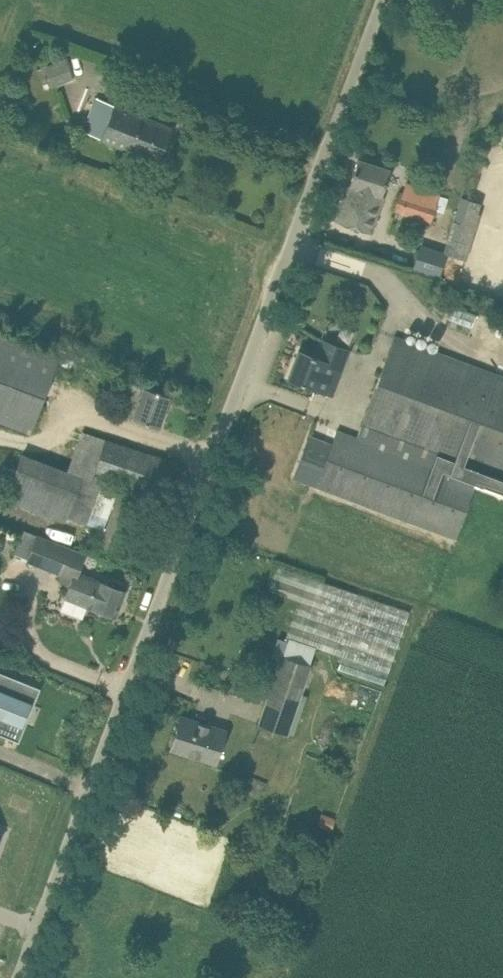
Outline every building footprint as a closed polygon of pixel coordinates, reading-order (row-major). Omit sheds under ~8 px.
[(45,66),(52,86),(73,79),(66,58),(45,66)] [(76,126),(84,129),(157,160),(171,126),(98,96),(89,117),(81,113),(76,126)] [(337,220),(373,231),(385,193),(383,194),(391,167),(358,157),(350,183),(348,183),(337,220)] [(438,203),(407,192),(400,190),(394,210),(431,223),(438,203)] [(447,253),(465,259),(480,213),(459,206),(444,252),(421,244),(413,268),(439,277),(447,253)] [(394,335),(357,438),(338,431),(317,487),(457,538),(481,471),(502,479),(502,375),(394,335)] [(58,359),(0,337),(0,422),(29,433),(58,359)] [(299,348),(289,377),(332,393),(349,348),(321,338),(314,354),(299,348)] [(137,400),(131,415),(160,425),(170,394),(127,379),(122,394),(137,400)] [(97,553),(98,554),(117,560),(142,488),(162,495),(174,461),(83,429),(69,470),(21,454),(6,499),(66,520),(67,516),(105,529),(97,553)] [(126,589),(74,569),(81,553),(25,530),(15,554),(27,559),(26,561),(60,575),(59,579),(68,583),(64,595),(115,616),(126,589)] [(286,638),(289,638),(315,647),(342,657),(338,670),(383,686),(409,611),(308,576),(286,638)] [(270,662),(280,665),(283,654),(287,643),(278,640),(270,662)] [(280,665),(276,676),(260,723),(287,732),(288,732),(299,699),(301,693),(311,664),(310,663),(283,654),(280,665)] [(19,741),(41,686),(0,670),(0,733),(19,741)] [(171,748),(190,754),(216,762),(226,729),(181,715),(171,748)] [(331,830),(337,819),(323,811),(317,823),(331,830)]
